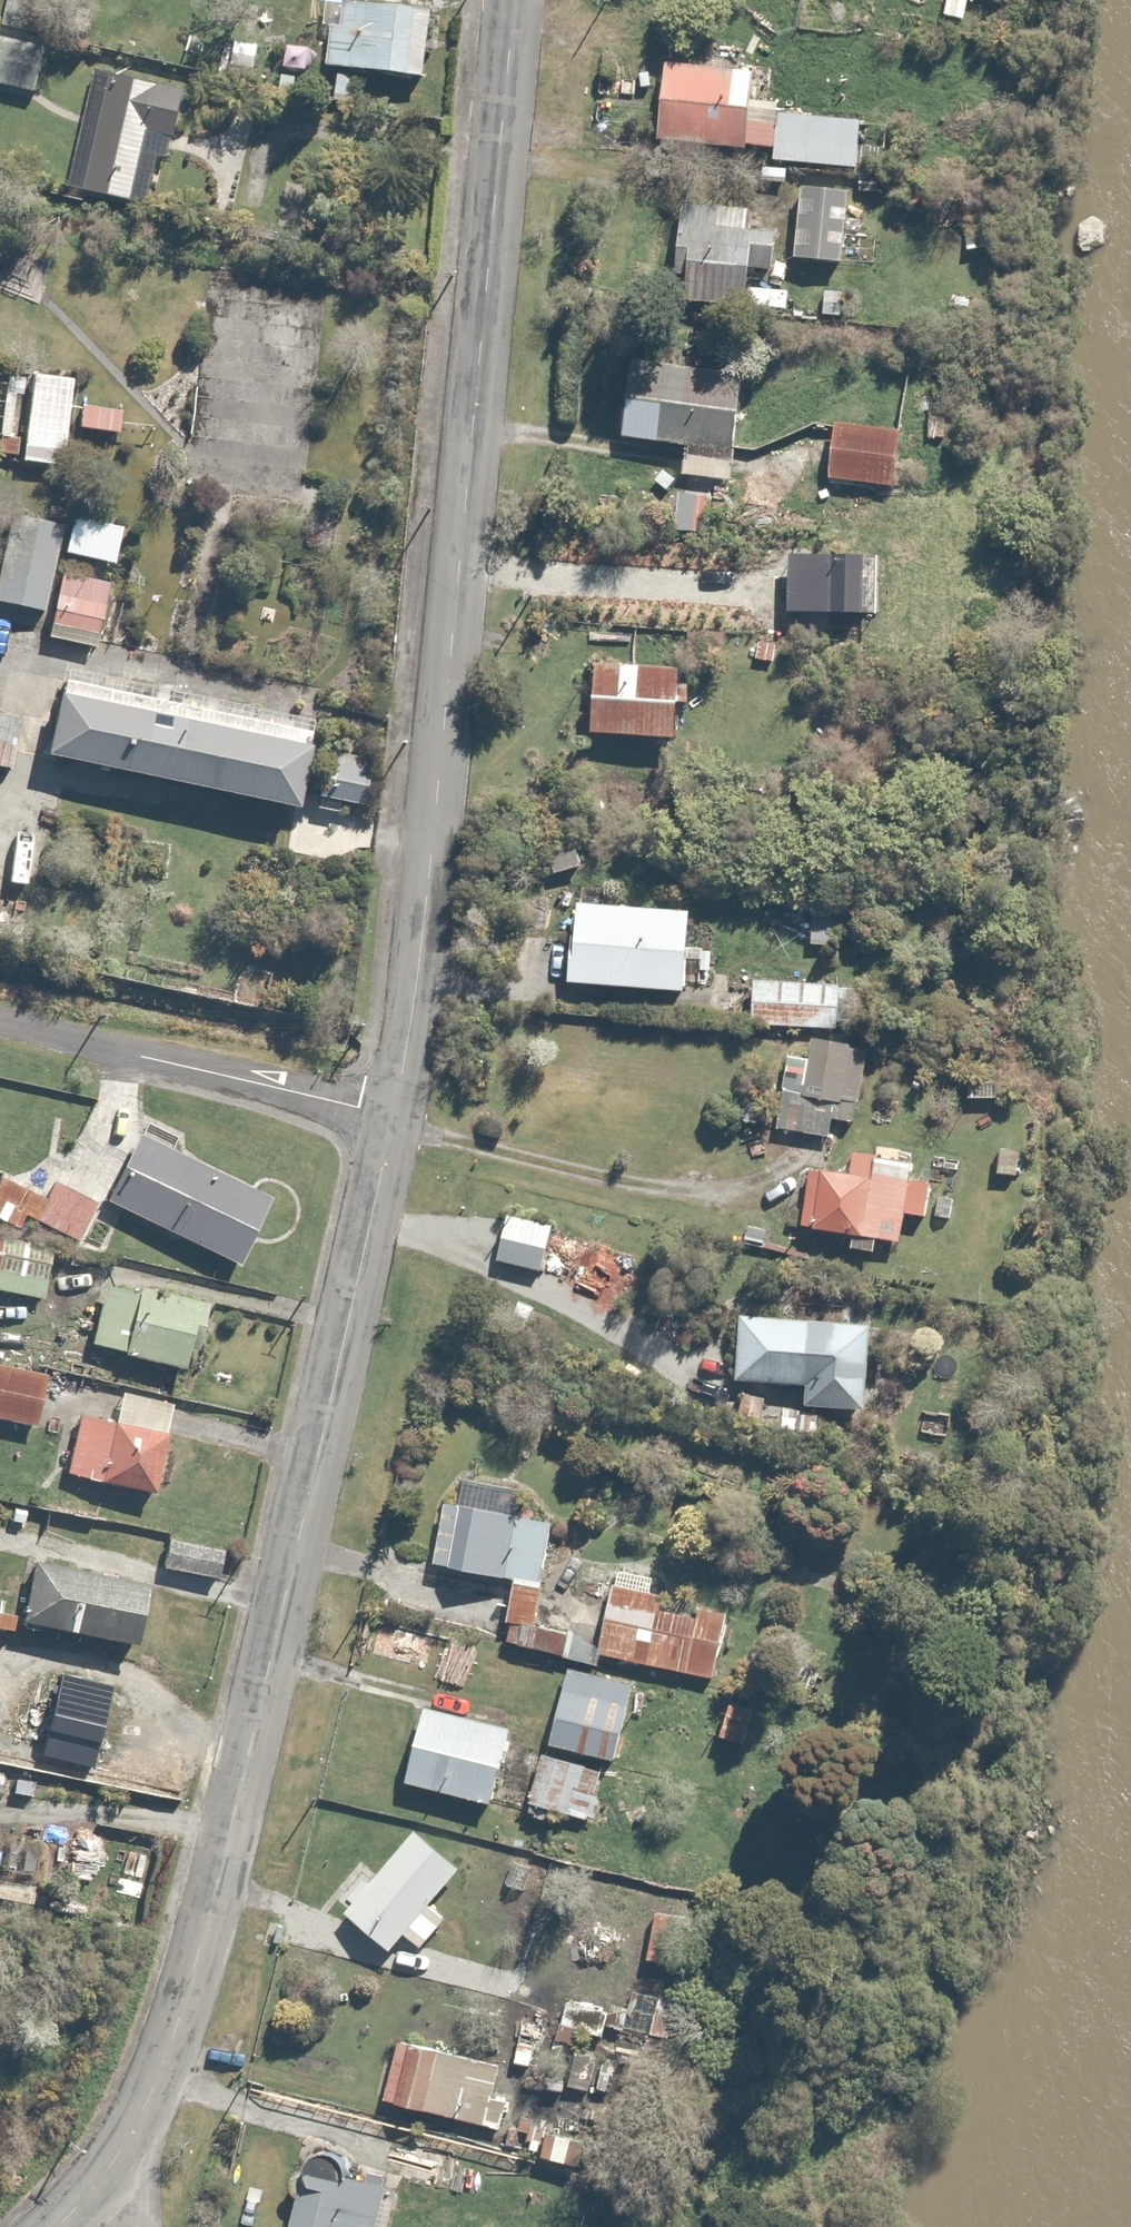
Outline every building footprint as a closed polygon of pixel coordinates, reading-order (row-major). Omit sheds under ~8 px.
[(437,18),(327,1),(323,29),(334,31),(328,67),(340,69),(335,101),(358,104),(363,74),(427,84),(437,18)] [(0,25),(0,87),(37,97),(53,40),(0,25)] [(767,72),(668,63),(661,143),(775,154),(774,161),(864,170),(868,122),(778,114),(777,125),(762,124),(767,72)] [(190,92),(97,70),(69,191),(132,205),(144,151),(175,158),(190,92)] [(855,196),(802,191),(795,260),(848,266),(855,196)] [(757,212),(687,202),(676,281),(694,284),(692,299),(793,313),(796,293),(780,290),(787,239),(754,234),(757,212)] [(678,366),(640,360),(628,441),(689,450),(684,478),(737,486),(753,377),(702,370),(704,357),(680,354),(678,366)] [(0,406),(0,457),(58,465),(72,374),(0,364),(0,395),(6,396),(4,407),(0,406)] [(913,432),(839,423),(832,482),(905,491),(913,432)] [(145,529),(71,513),(44,639),(104,652),(121,569),(136,572),(145,529)] [(67,528),(14,517),(0,581),(0,605),(49,615),(67,528)] [(653,751),(680,752),(684,669),(601,665),(597,738),(653,740),(653,751)] [(12,772),(23,720),(0,715),(0,770),(12,772)] [(295,771),(54,720),(41,780),(283,831),(295,771)] [(375,768),(329,759),(320,802),(367,810),(375,768)] [(837,904),(811,903),(809,948),(836,949),(837,904)] [(701,912),(577,904),(571,987),(695,996),(701,912)] [(753,1028),(850,1032),(850,1004),(872,1005),(874,988),(756,981),(753,1028)] [(901,1114),(909,1067),(864,1061),(866,1048),(811,1039),(803,1089),(778,1085),(771,1130),(833,1140),(836,1121),(860,1125),(862,1108),(901,1114)] [(143,1133),(108,1204),(243,1272),(278,1201),(143,1133)] [(851,1179),(814,1173),(806,1231),(855,1239),(853,1252),(882,1256),(884,1245),(906,1248),(911,1218),(935,1222),(940,1185),(920,1182),(922,1165),(854,1155),(851,1179)] [(5,1175),(0,1184),(0,1223),(23,1236),(31,1221),(92,1253),(113,1213),(56,1183),(48,1198),(5,1175)] [(560,1226),(510,1214),(498,1263),(551,1276),(553,1269),(579,1276),(587,1242),(557,1235),(560,1226)] [(0,1238),(0,1292),(51,1301),(55,1278),(89,1284),(95,1255),(0,1238)] [(94,1350),(173,1367),(199,1373),(214,1307),(109,1283),(108,1287),(94,1350)] [(877,1327),(742,1319),(738,1384),(809,1388),(808,1407),(872,1412),(877,1327)] [(0,1370),(0,1422),(40,1431),(52,1383),(0,1370)] [(118,1423),(80,1416),(69,1478),(160,1494),(176,1406),(123,1396),(118,1423)] [(462,1507),(451,1505),(438,1571),(516,1585),(509,1624),(542,1630),(561,1524),(523,1517),(527,1496),(466,1485),(462,1507)] [(227,1551),(170,1541),(164,1573),(205,1580),(206,1575),(222,1578),(227,1551)] [(155,1584),(38,1560),(24,1627),(141,1652),(155,1584)] [(723,1679),(728,1652),(698,1647),(703,1620),(651,1611),(656,1577),(616,1569),(601,1658),(723,1679)] [(117,1679),(62,1668),(44,1755),(99,1767),(117,1679)] [(640,1688),(571,1669),(549,1748),(618,1767),(640,1688)] [(519,1731),(426,1710),(409,1786),(502,1807),(519,1731)] [(611,1775),(544,1755),(527,1812),(567,1824),(570,1814),(597,1822),(611,1775)] [(3,1797),(10,1771),(0,1769),(0,1796),(3,1797)] [(469,1870),(421,1831),(351,1916),(398,1954),(411,1937),(425,1948),(443,1926),(431,1917),(469,1870)] [(0,1886),(0,1912),(32,1919),(37,1894),(0,1886)] [(564,2034),(608,2041),(613,2010),(569,2003),(564,2034)] [(502,2068),(399,2041),(382,2105),(502,2137),(514,2091),(497,2086),(502,2068)] [(415,2137),(415,2139),(397,2180),(438,2197),(456,2154),(415,2137)] [(292,2226),(379,2226),(387,2188),(305,2170),(292,2226)]
